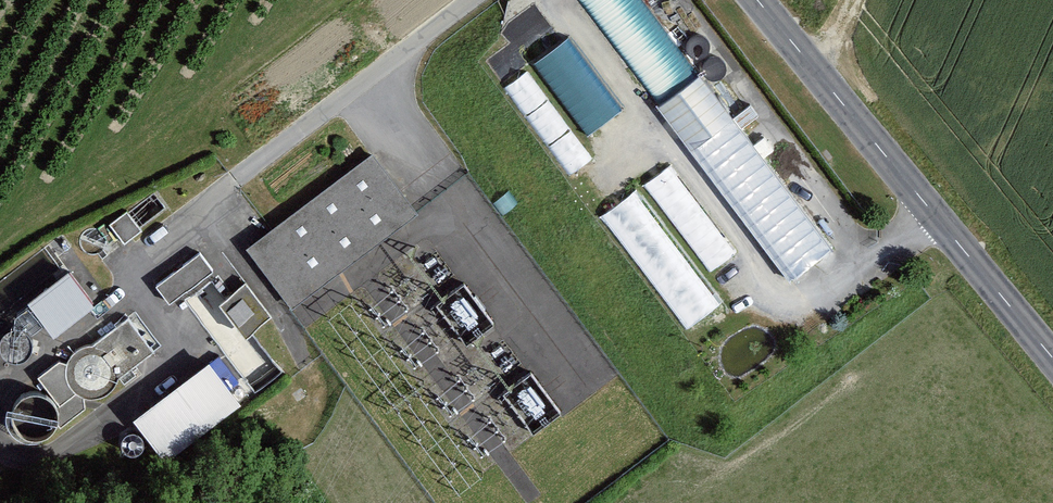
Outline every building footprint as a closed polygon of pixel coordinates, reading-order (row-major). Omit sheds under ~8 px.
[(644,0),(586,0),(578,5),(788,283),(833,250),(644,0)] [(569,32),(533,60),(590,131),(625,103),(569,32)] [(530,66),(507,83),(569,172),(593,156),(530,66)] [(272,230),(246,249),(281,298),(408,206),(371,156),(272,230)] [(672,162),(647,180),(679,225),(704,207),(672,162)] [(623,244),(632,237),(635,241),(663,221),(639,187),(602,212),(623,244)] [(414,214),(408,206),(281,298),(288,307),(414,214)] [(717,217),(690,229),(707,266),(734,254),(717,217)] [(200,250),(155,283),(169,301),(214,268),(200,250)] [(699,262),(682,273),(688,282),(675,290),(682,302),(683,302),(693,318),(722,300),(699,262)] [(69,273),(27,305),(53,338),(95,307),(69,273)] [(244,334),(272,313),(245,278),(218,298),(244,334)] [(25,436),(159,360),(134,317),(37,372),(45,385),(8,406),(25,436)] [(210,358),(134,416),(166,458),(242,400),(210,358)]
